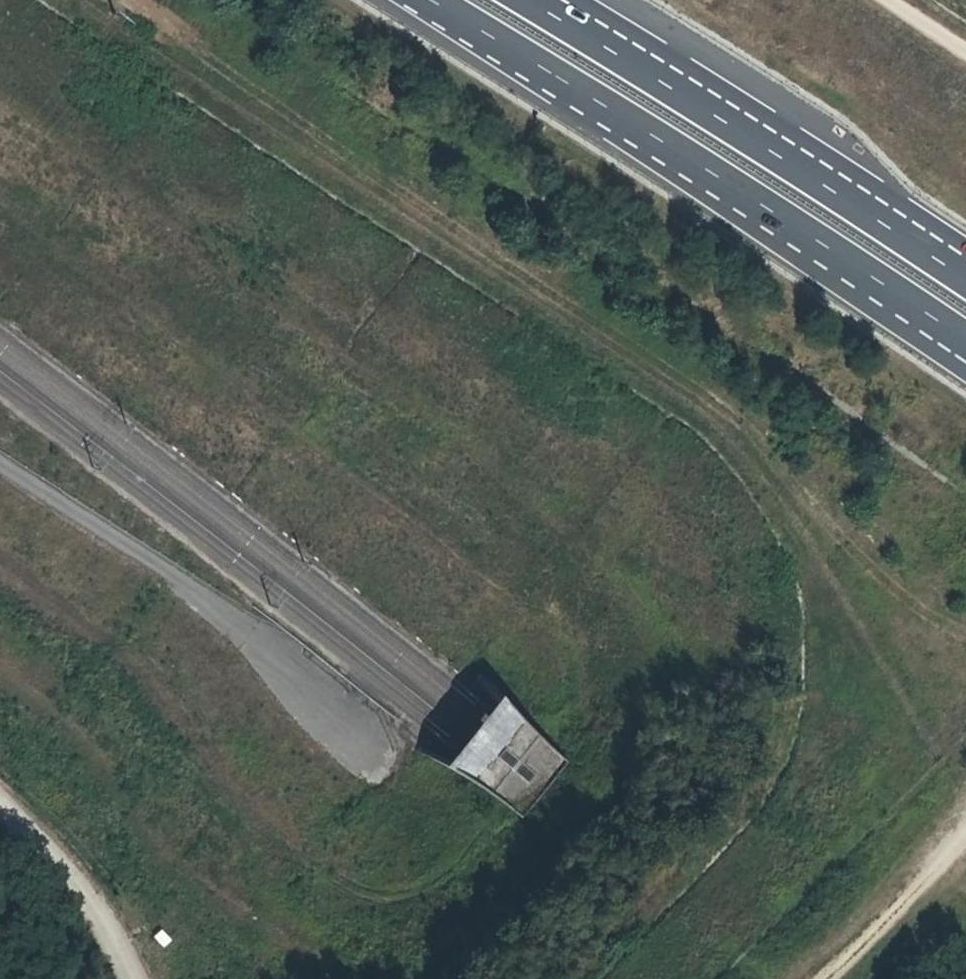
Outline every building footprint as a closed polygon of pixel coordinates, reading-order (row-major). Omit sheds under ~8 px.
[(570,768),(506,702),(456,769),(529,821),(570,768)]
